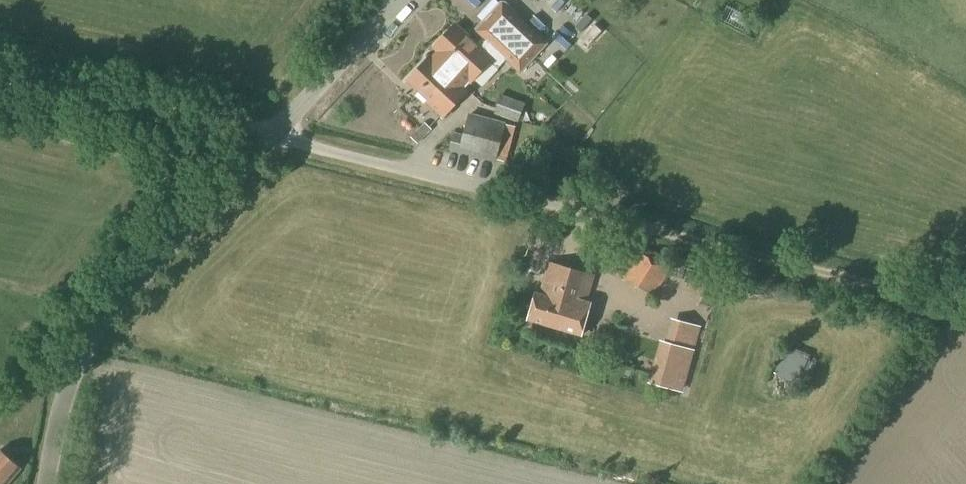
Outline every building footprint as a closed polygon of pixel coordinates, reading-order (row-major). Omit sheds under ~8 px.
[(554,16),(568,11),(564,0),(554,0),(548,2),(554,16)] [(520,69),(544,42),(501,3),(477,30),(483,36),(475,44),(453,25),(434,46),(440,51),(433,60),(430,58),(429,57),(407,81),(428,100),(427,102),(444,119),(470,91),(463,84),(469,77),(472,80),(490,60),(497,67),(506,57),(520,69)] [(519,123),(525,104),(500,95),(494,115),(519,123)] [(509,146),(515,126),(506,124),(506,123),(469,113),(463,134),(454,132),(449,151),(496,162),(501,143),(509,146)] [(420,127),(413,119),(403,130),(418,144),(431,130),(424,123),(420,127)] [(654,296),(669,272),(638,252),(622,277),(654,296)] [(527,321),(544,326),(581,337),(591,303),(586,302),(593,275),(549,263),(540,294),(535,293),(527,321)] [(617,333),(632,338),(637,325),(622,320),(617,333)] [(660,340),(648,383),(682,393),(694,349),(660,340)] [(796,385),(807,360),(785,350),(775,375),(796,385)] [(0,450),(0,483),(8,483),(21,469),(0,450)]
